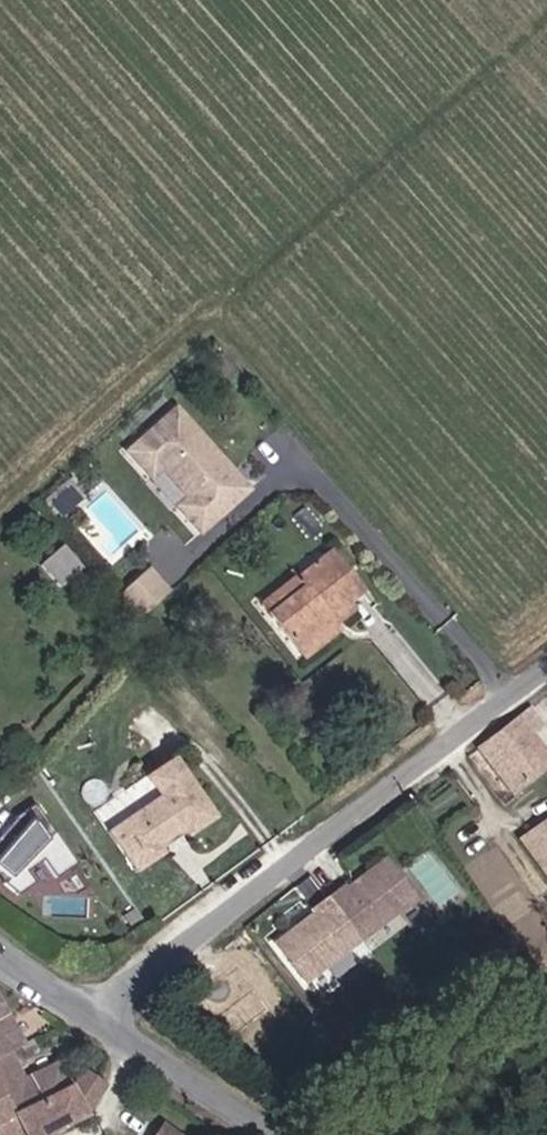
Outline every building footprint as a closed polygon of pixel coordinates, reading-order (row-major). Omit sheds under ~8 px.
[(193,431),(168,406),(154,419),(179,445),(193,431)] [(220,461),(193,431),(179,445),(154,419),(120,451),(144,476),(154,467),(180,495),(170,504),(195,531),(236,493),(213,468),(220,461)] [(243,486),(220,461),(213,468),(236,493),(243,486)] [(63,522),(84,503),(69,485),(49,504),(63,522)] [(335,632),(327,619),(350,602),(367,590),(333,548),(298,577),(306,589),(268,618),(300,657),(335,632)] [(62,595),(85,574),(67,552),(43,573),(62,595)] [(141,621),(172,593),(151,570),(121,598),(141,621)] [(268,618),(306,589),(298,577),(259,608),(268,618)] [(327,619),(335,632),(359,613),(350,602),(327,619)] [(300,657),(308,665),(341,639),(335,632),(300,657)] [(543,761),(519,731),(529,723),(519,710),(471,748),(504,791),(543,761)] [(194,834),(214,820),(169,755),(147,771),(162,794),(113,830),(139,869),(161,857),(155,847),(165,840),(160,833),(169,825),(177,831),(186,825),(194,834)] [(38,806),(0,844),(0,881),(18,898),(78,868),(38,806)] [(529,831),(546,852),(546,817),(529,831)] [(304,999),(421,904),(392,868),(352,899),(346,894),(306,925),(311,935),(276,964),(304,999)] [(24,1045),(0,1005),(0,1059),(2,1058),(18,1049),(24,1045)] [(18,1049),(2,1058),(8,1071),(43,1134),(53,1134),(94,1114),(117,1086),(99,1070),(82,1091),(68,1065),(37,1082),(18,1049)] [(2,1058),(0,1059),(0,1114),(13,1134),(43,1134),(8,1071),(2,1058)] [(161,1111),(151,1134),(200,1134),(203,1127),(161,1111)]
